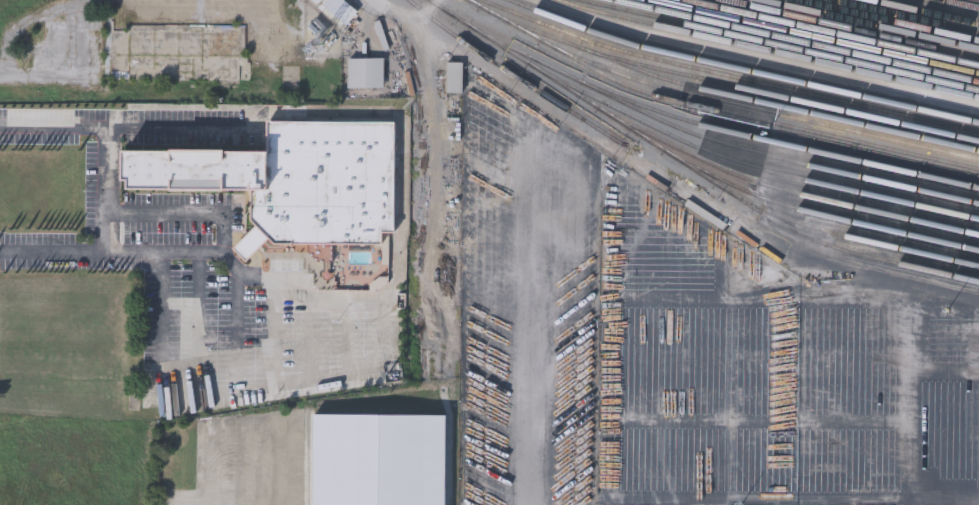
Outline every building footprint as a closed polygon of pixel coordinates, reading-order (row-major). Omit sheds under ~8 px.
[(322,4),(326,0),(348,0),(358,9),(345,24),(322,4)] [(102,78),(103,27),(127,28),(127,22),(246,22),(245,78),(102,78)] [(348,85),(348,56),(383,56),(383,85),(348,85)] [(446,90),(446,60),(462,60),(462,90),(446,90)] [(255,224),(254,221),(255,210),(254,198),(127,197),(127,186),(121,188),(121,155),(270,156),(270,121),(403,120),(401,221),(388,230),(383,230),(383,243),(307,243),(280,243),(273,241),(255,224)] [(447,414),(314,413),(313,504),(446,504),(447,414)]
